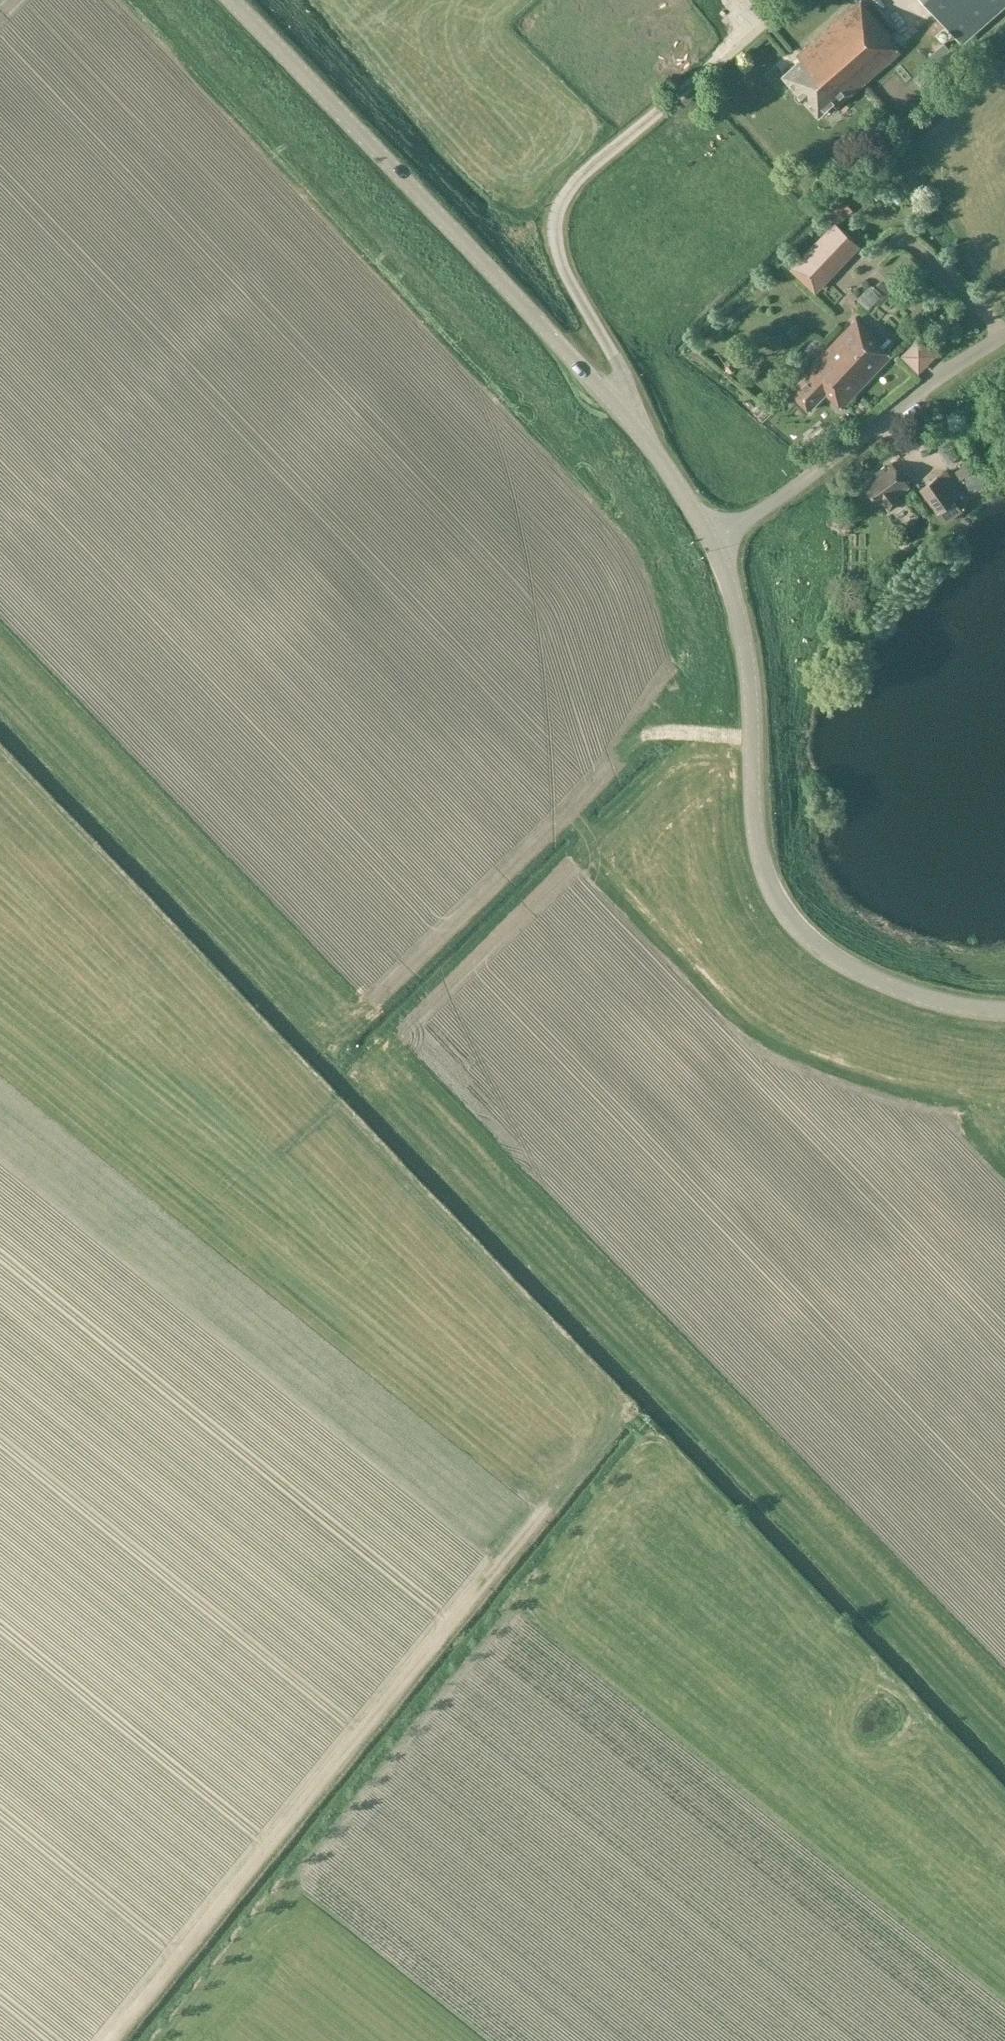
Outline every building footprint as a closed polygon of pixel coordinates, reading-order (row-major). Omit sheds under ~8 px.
[(959,40),(1004,0),(924,0),(959,40)] [(899,52),(888,39),(891,36),(861,1),(797,56),(800,60),(782,76),(817,116),(832,103),(835,107),(899,52)] [(833,226),(805,256),(824,273),(851,242),(833,226)] [(805,374),(807,375),(789,394),(808,412),(825,393),(841,409),(891,356),(880,345),(882,343),(856,319),(805,374)] [(925,359),(921,344),(904,349),(908,363),(925,359)] [(878,503),(881,501),(889,510),(902,501),(897,495),(909,486),(892,462),(886,467),(885,466),(875,473),(878,477),(865,486),(878,503)] [(936,514),(956,499),(961,495),(944,471),(938,475),(918,489),(936,514)]
